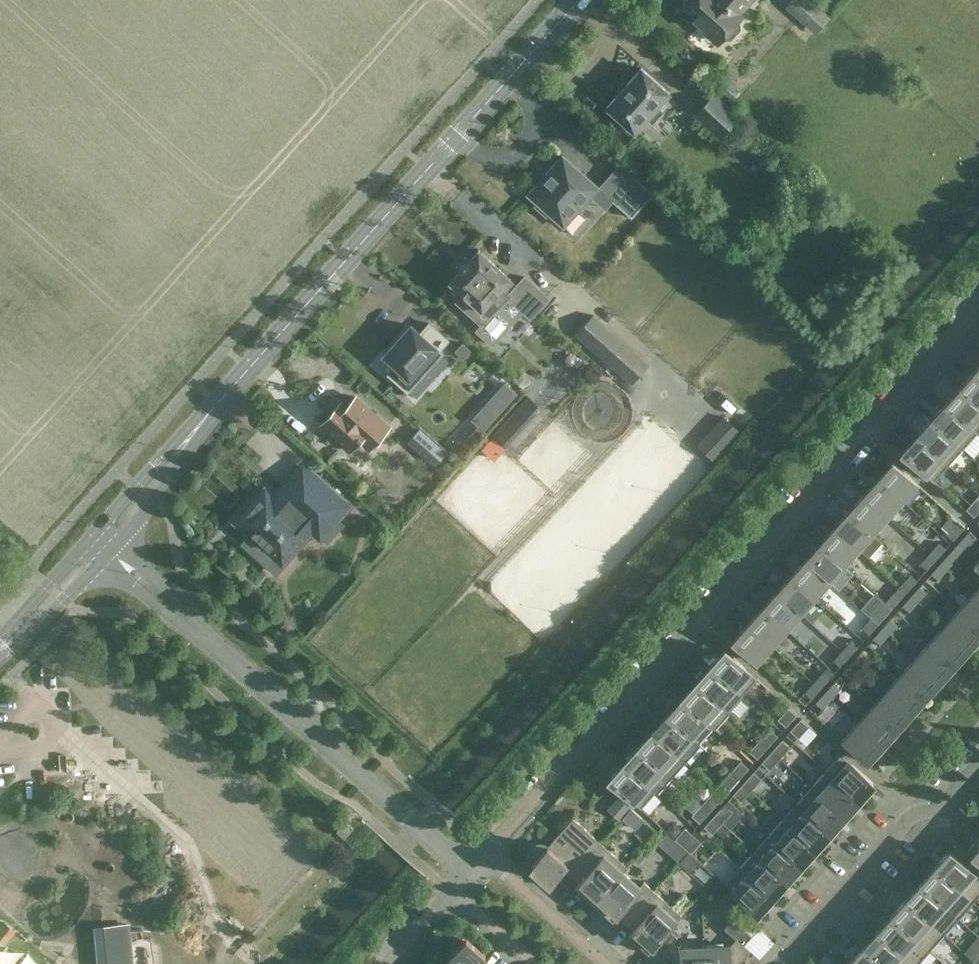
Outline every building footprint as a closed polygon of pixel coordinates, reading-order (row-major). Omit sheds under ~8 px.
[(718,40),(741,15),(738,12),(748,0),(686,0),(686,6),(683,9),(718,40)] [(816,0),(789,0),(786,4),(815,30),(831,13),(816,0)] [(641,67),(606,105),(634,130),(646,117),(652,122),(662,110),(657,105),(669,92),(641,67)] [(720,135),(737,116),(713,94),(696,114),(720,135)] [(564,225),(598,186),(562,154),(528,193),(537,201),(534,205),(546,216),(549,212),(564,225)] [(653,192),(637,178),(616,202),(632,216),(653,192)] [(479,248),(450,280),(464,293),(457,301),(481,323),(475,330),(492,346),(524,310),(531,316),(549,296),(525,275),(516,285),(510,278),(511,277),(479,248)] [(648,363),(593,314),(579,329),(634,378),(648,363)] [(430,318),(423,326),(442,345),(450,337),(430,318)] [(412,324),(374,370),(404,395),(443,350),(412,324)] [(461,354),(469,345),(462,338),(453,347),(461,354)] [(523,386),(533,375),(525,368),(517,377),(514,374),(512,377),(523,386)] [(974,371),(959,387),(978,404),(978,375),(974,371)] [(475,435),(517,389),(502,375),(450,433),(462,444),(473,432),(475,435)] [(959,387),(945,403),(977,432),(978,429),(978,404),(959,387)] [(513,448),(546,412),(528,395),(495,432),(513,448)] [(346,406),(341,402),(322,423),(350,449),(351,447),(349,445),(357,436),(369,446),(370,445),(368,443),(385,424),(387,426),(389,425),(356,396),(346,406)] [(977,432),(945,403),(930,419),(963,448),(977,432)] [(712,456),(739,427),(723,411),(695,441),(712,456)] [(963,448),(930,419),(916,435),(948,464),(963,448)] [(406,440),(432,464),(445,449),(419,426),(406,440)] [(493,458),(505,446),(492,435),(481,447),(493,458)] [(948,464),(916,435),(901,452),(933,480),(948,464)] [(917,483),(893,461),(878,478),(902,499),(917,483)] [(265,487),(235,521),(251,535),(244,542),(276,571),(296,549),(289,542),(305,524),(320,538),(323,535),(327,539),(341,523),(337,520),(351,504),(315,472),(299,490),(295,486),(281,501),(265,487)] [(902,499),(878,478),(863,494),(887,515),(902,499)] [(887,515),(863,494),(849,510),(873,532),(887,515)] [(976,497),(966,508),(974,515),(978,510),(978,499),(976,497)] [(873,532),(849,510),(835,526),(859,548),(873,532)] [(965,526),(958,520),(949,530),(956,535),(965,526)] [(859,548),(835,526),(820,542),(844,564),(859,548)] [(961,552),(976,535),(969,530),(954,546),(961,552)] [(844,564),(820,542),(805,559),(829,580),(844,564)] [(935,558),(944,549),(937,543),(929,552),(935,558)] [(946,568),(961,552),(954,546),(940,562),(946,568)] [(926,568),(935,558),(929,552),(920,562),(926,568)] [(829,580),(805,559),(791,575),(815,596),(829,580)] [(938,578),(946,568),(940,562),(931,572),(938,578)] [(815,596),(791,575),(777,591),(801,612),(815,596)] [(906,591),(915,581),(909,575),(900,585),(906,591)] [(898,600),(906,591),(900,585),(891,594),(898,600)] [(917,601),(926,591),(920,585),(911,595),(917,601)] [(801,612),(777,591),(762,607),(786,628),(801,612)] [(959,608),(978,626),(978,597),(973,592),(959,608)] [(909,610),(917,601),(911,595),(902,604),(909,610)] [(786,628),(762,607),(748,623),(772,644),(786,628)] [(877,623),(886,613),(879,607),(871,617),(877,623)] [(944,624),(968,646),(978,634),(978,626),(959,608),(944,624)] [(869,633),(877,623),(871,617),(862,627),(869,633)] [(888,633),(897,623),(891,617),(882,627),(888,633)] [(772,644),(748,623),(733,640),(757,661),(772,644)] [(944,624),(929,640),(954,662),(968,646),(944,624)] [(880,643),(888,633),(882,627),(873,637),(880,643)] [(841,650),(848,656),(855,648),(857,646),(850,640),(848,642),(841,650)] [(929,640),(915,657),(939,678),(954,662),(929,640)] [(757,677),(725,649),(710,665),(742,694),(757,677)] [(833,659),(840,665),(848,656),(841,650),(833,659)] [(852,660),(859,666),(866,658),(868,656),(861,650),(859,652),(852,660)] [(915,657),(901,673),(925,694),(939,678),(915,657)] [(844,669),(851,675),(859,666),(852,660),(844,669)] [(742,694),(710,665),(695,681),(727,710),(742,694)] [(820,687),(828,678),(822,672),(813,681),(820,687)] [(901,673),(886,689),(910,710),(925,694),(901,673)] [(727,710),(695,681),(681,698),(713,726),(727,710)] [(811,697),(820,687),(813,681),(804,691),(811,697)] [(831,697),(839,688),(833,682),(824,691),(831,697)] [(886,689),(872,705),(896,726),(910,710),(886,689)] [(822,707),(831,697),(824,691),(815,701),(822,707)] [(713,726),(681,698),(667,714),(699,742),(713,726)] [(872,705),(857,721),(881,743),(896,726),(872,705)] [(797,713),(789,706),(778,718),(786,725),(797,713)] [(699,742),(667,714),(652,730),(684,759),(699,742)] [(790,729),(798,737),(809,724),(801,717),(790,729)] [(857,721),(842,738),(866,759),(881,743),(857,721)] [(767,746),(777,735),(769,727),(759,739),(767,746)] [(684,759),(652,730),(638,746),(670,775),(684,759)] [(757,757),(767,746),(759,739),(749,750),(757,757)] [(780,757),(790,746),(782,739),(772,750),(780,757)] [(670,775),(638,746),(623,762),(655,791),(670,775)] [(770,769),(780,757),(772,750),(762,761),(770,769)] [(874,781),(841,753),(826,769),(858,799),(874,781)] [(738,778),(749,767),(741,760),(730,771),(738,778)] [(655,791),(623,762),(608,779),(640,808),(655,791)] [(826,769),(812,786),(844,815),(858,799),(826,769)] [(728,789),(738,778),(730,771),(720,782),(728,789)] [(751,789),(761,778),(753,771),(743,782),(751,789)] [(741,801),(751,789),(743,782),(733,793),(741,801)] [(844,815),(812,786),(797,802),(829,831),(844,815)] [(710,810),(720,799),(712,792),(702,803),(710,810)] [(829,831),(797,802),(783,818),(815,847),(829,831)] [(700,822),(710,810),(702,803),(691,814),(700,822)] [(722,822),(732,810),(724,803),(714,814),(722,822)] [(712,833),(722,822),(714,814),(704,826),(712,833)] [(562,867),(570,875),(600,842),(573,817),(547,845),(543,843),(539,843),(535,845),(532,848),(531,852),(531,856),(534,860),(531,863),(533,864),(535,861),(544,869),(541,872),(550,880),(562,867)] [(815,847),(783,818),(768,834),(801,863),(815,847)] [(345,819),(338,827),(336,829),(345,836),(353,827),(345,819)] [(683,845),(693,834),(685,827),(675,838),(683,845)] [(695,836),(693,834),(683,845),(690,852),(700,841),(695,836)] [(768,834),(754,850),(786,879),(801,863),(768,834)] [(967,849),(978,860),(978,836),(967,849)] [(600,842),(570,875),(578,882),(576,885),(582,891),(581,893),(593,903),(627,866),(600,842)] [(786,879),(754,850),(739,866),(772,895),(786,879)] [(949,850),(934,867),(973,901),(978,894),(978,877),(949,850)] [(628,866),(627,866),(593,903),(604,914),(606,912),(613,918),(615,915),(624,923),(654,889),(643,880),(639,885),(623,871),(628,866)] [(772,895),(739,866),(725,883),(757,912),(772,895)] [(973,901),(934,867),(920,883),(958,917),(973,901)] [(958,917),(920,883),(905,899),(944,933),(958,917)] [(654,889),(624,923),(632,930),(629,933),(636,940),(635,941),(647,952),(651,947),(673,923),(681,914),(654,889)] [(944,933),(905,899),(891,915),(930,949),(944,933)] [(891,915),(877,931),(914,963),(916,963),(930,949),(891,915)] [(15,926),(3,916),(0,921),(0,935),(5,939),(15,926)] [(705,946),(706,963),(738,963),(751,950),(744,943),(752,935),(732,918),(724,927),(736,937),(729,944),(705,946)] [(97,963),(132,963),(127,923),(93,927),(97,963)] [(673,923),(651,947),(670,963),(706,963),(705,946),(680,947),(673,941),(682,931),(673,923)] [(877,931),(862,947),(881,963),(914,963),(877,931)] [(485,953),(476,945),(473,948),(465,941),(467,938),(466,936),(463,939),(459,937),(455,937),(451,938),(448,942),(447,946),(447,950),(450,954),(441,963),(476,963),(485,953)] [(862,947),(847,963),(848,963),(881,963),(862,947)]
